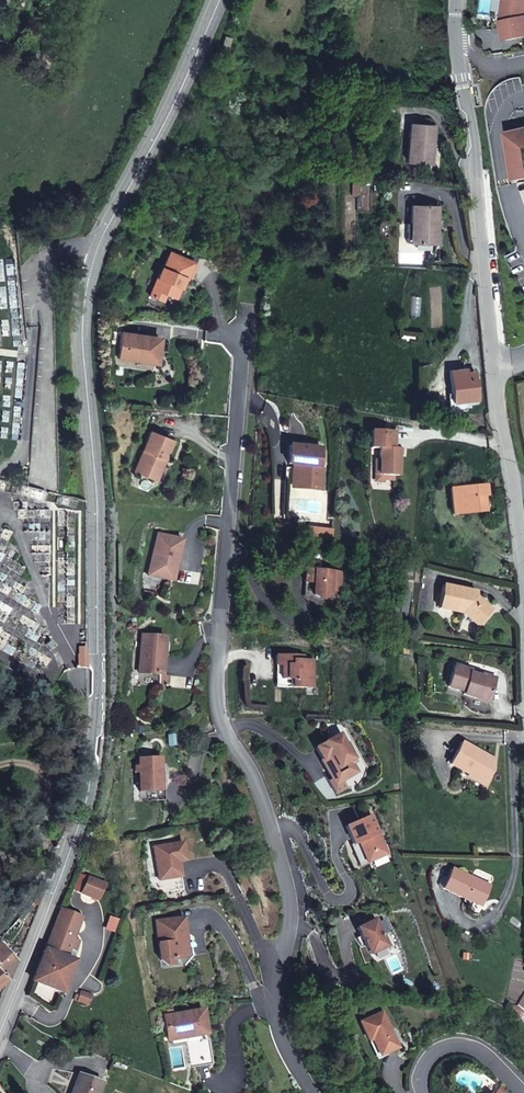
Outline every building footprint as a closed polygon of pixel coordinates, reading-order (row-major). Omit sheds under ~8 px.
[(505,41),(523,37),(523,0),(512,0),(511,1),(506,0),(504,0),(502,13),(504,13),(506,21),(501,22),(505,41)] [(231,38),(224,36),(220,47),(227,49),(231,38)] [(433,146),(435,126),(411,124),(407,162),(429,164),(431,146),(433,146)] [(509,135),(513,151),(510,152),(516,184),(520,183),(516,158),(523,157),(523,131),(509,135)] [(437,244),(438,206),(411,205),(411,224),(407,223),(407,243),(437,244)] [(191,280),(198,263),(171,252),(164,268),(163,267),(151,295),(164,301),(167,294),(177,298),(181,287),(179,286),(183,276),(191,280)] [(119,358),(158,363),(161,339),(146,337),(146,341),(136,340),(137,334),(122,332),(120,352),(115,352),(114,357),(119,358)] [(450,371),(452,394),(453,402),(450,402),(451,411),(466,410),(465,401),(477,400),(474,372),(466,373),(466,369),(450,371)] [(393,447),(394,430),(369,429),(369,446),(378,447),(377,458),(373,458),(372,473),(382,473),(382,478),(392,478),(392,474),(397,475),(398,463),(393,463),(394,447),(393,447)] [(173,440),(152,431),(136,472),(154,479),(163,458),(166,459),(173,440)] [(289,464),(294,465),(298,465),(297,481),(303,488),(323,490),(324,470),(321,470),(323,449),(291,446),(289,464)] [(298,465),(294,465),(292,488),(303,488),(297,481),(298,465)] [(486,485),(450,489),(452,515),(485,511),(484,496),(487,496),(486,485)] [(313,536),(317,537),(319,527),(310,526),(313,536)] [(334,529),(319,527),(317,537),(332,539),(334,529)] [(175,571),(183,540),(158,534),(148,575),(163,578),(166,569),(175,571)] [(173,581),(175,571),(166,569),(163,578),(173,581)] [(342,572),(306,569),(305,582),(314,582),(313,594),(322,599),(332,596),(332,590),(341,591),(342,572)] [(478,592),(443,585),(438,608),(463,613),(478,627),(492,610),(477,597),(478,592)] [(142,634),(139,672),(162,674),(166,636),(142,634)] [(87,668),(86,656),(87,655),(84,655),(84,652),(81,652),(81,655),(78,655),(78,668),(86,668),(87,668)] [(306,655),(279,655),(278,679),(294,679),(294,688),(315,688),(316,660),(305,660),(306,655)] [(495,681),(475,674),(475,672),(454,665),(448,687),(464,692),(463,694),(488,702),(495,681)] [(496,678),(475,672),(475,674),(495,681),(496,678)] [(294,679),(278,679),(278,687),(294,688),(294,679)] [(340,735),(337,737),(342,748),(346,746),(340,735)] [(337,737),(316,749),(322,760),(321,761),(332,780),(328,783),(335,794),(347,788),(342,781),(358,772),(353,764),(357,762),(347,745),(346,746),(342,748),(337,737)] [(495,760),(462,741),(450,764),(468,775),(470,772),(487,782),(494,770),(490,768),(495,760)] [(158,755),(138,756),(138,764),(134,764),(134,771),(138,771),(138,790),(147,790),(159,790),(158,772),(162,772),(162,763),(158,763),(158,755)] [(163,799),(162,772),(158,772),(159,790),(147,790),(147,800),(163,799)] [(487,782),(470,772),(468,775),(467,777),(484,786),(487,782)] [(371,816),(345,827),(353,845),(358,843),(364,856),(371,853),(375,854),(377,859),(387,854),(371,816)] [(185,860),(182,841),(154,846),(159,880),(177,877),(174,862),(178,861),(185,860)] [(364,856),(358,843),(353,845),(350,846),(359,866),(377,859),(375,854),(371,853),(364,856)] [(490,886),(451,868),(442,889),(465,899),(466,896),(483,904),(490,886)] [(43,895),(40,894),(32,903),(38,906),(43,895)] [(483,904),(466,896),(465,899),(481,906),(483,904)] [(81,917),(61,910),(52,931),(73,939),(81,917)] [(161,961),(179,959),(184,954),(182,941),(186,940),(183,918),(157,921),(161,961)] [(388,947),(376,920),(357,929),(361,937),(365,946),(370,955),(388,947)] [(73,939),(52,931),(45,949),(66,957),(73,939)] [(365,946),(361,937),(354,940),(358,949),(365,946)] [(192,956),(190,940),(186,940),(182,941),(184,954),(179,959),(180,967),(184,966),(192,956)] [(0,948),(0,972),(7,980),(15,965),(0,948)] [(66,957),(45,949),(32,981),(62,993),(75,961),(66,957)] [(91,997),(81,992),(79,996),(75,994),(73,999),(87,1006),(91,997)] [(516,1005),(509,1005),(516,1017),(523,1008),(523,992),(516,1005)] [(206,1034),(202,1010),(165,1016),(169,1040),(186,1037),(191,1067),(211,1064),(207,1039),(193,1042),(193,1036),(206,1034)] [(398,1047),(383,1012),(373,1017),(361,1022),(366,1033),(369,1040),(373,1039),(380,1055),(398,1047)] [(79,1073),(71,1092),(98,1092),(102,1082),(79,1073)]
